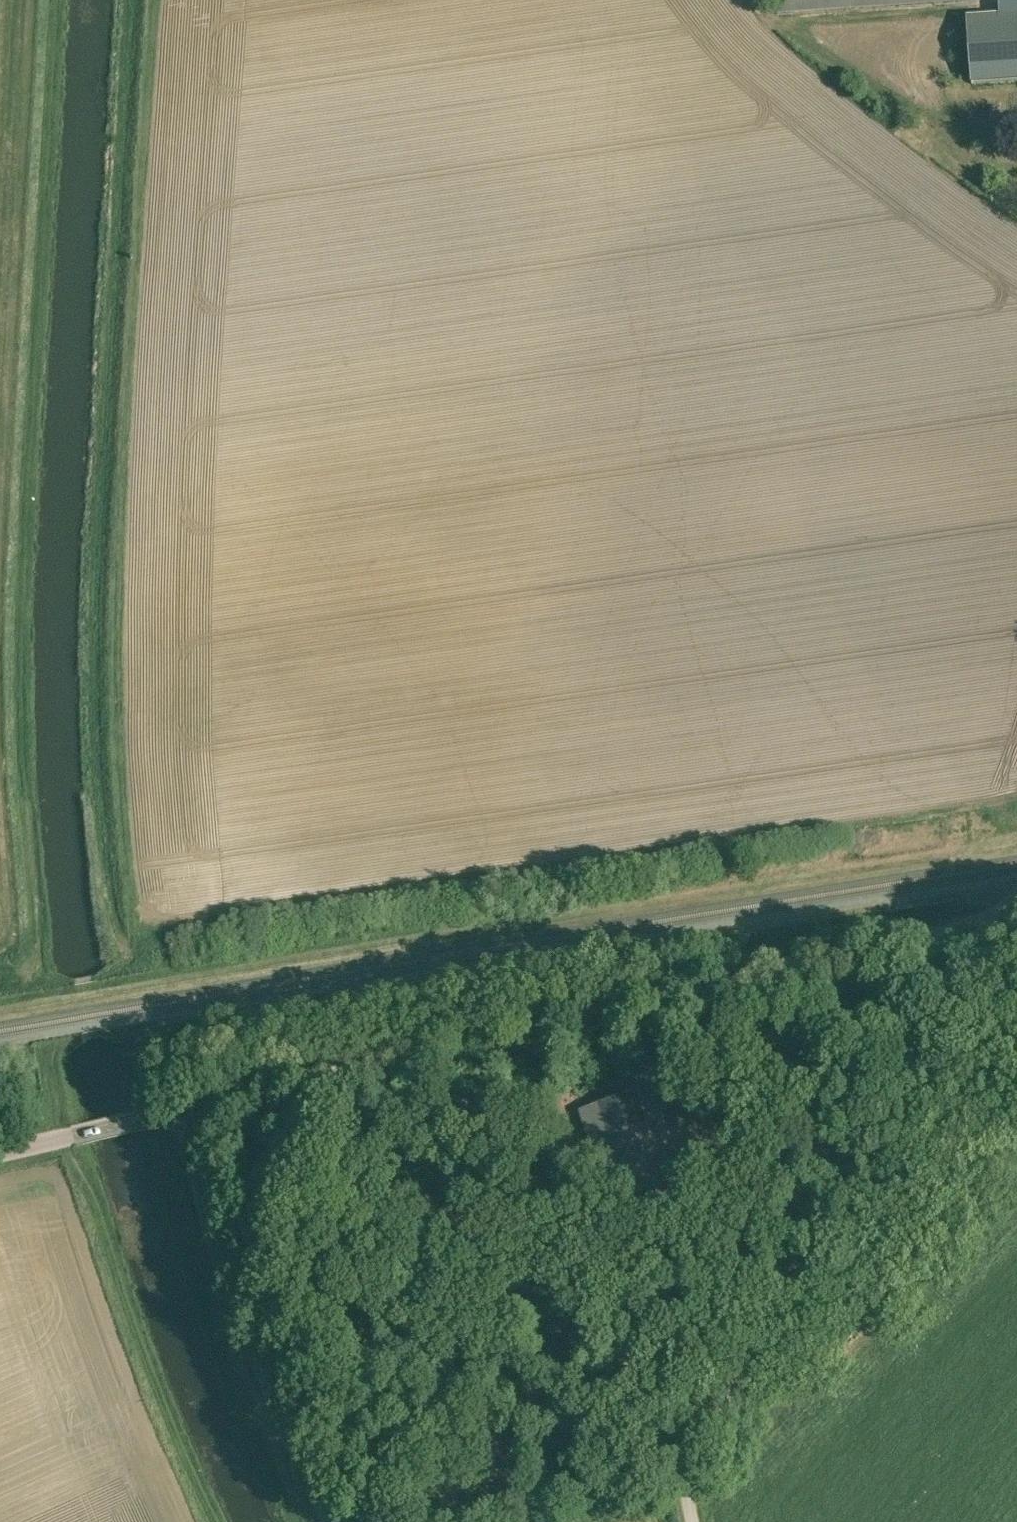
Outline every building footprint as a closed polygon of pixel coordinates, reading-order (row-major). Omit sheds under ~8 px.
[(972,85),(1016,82),(1016,0),(999,0),(1000,15),(967,17),(972,85)] [(679,1175),(652,1089),(617,1100),(580,1112),(607,1198),(630,1191),(631,1196),(658,1188),(657,1183),(679,1175)]
